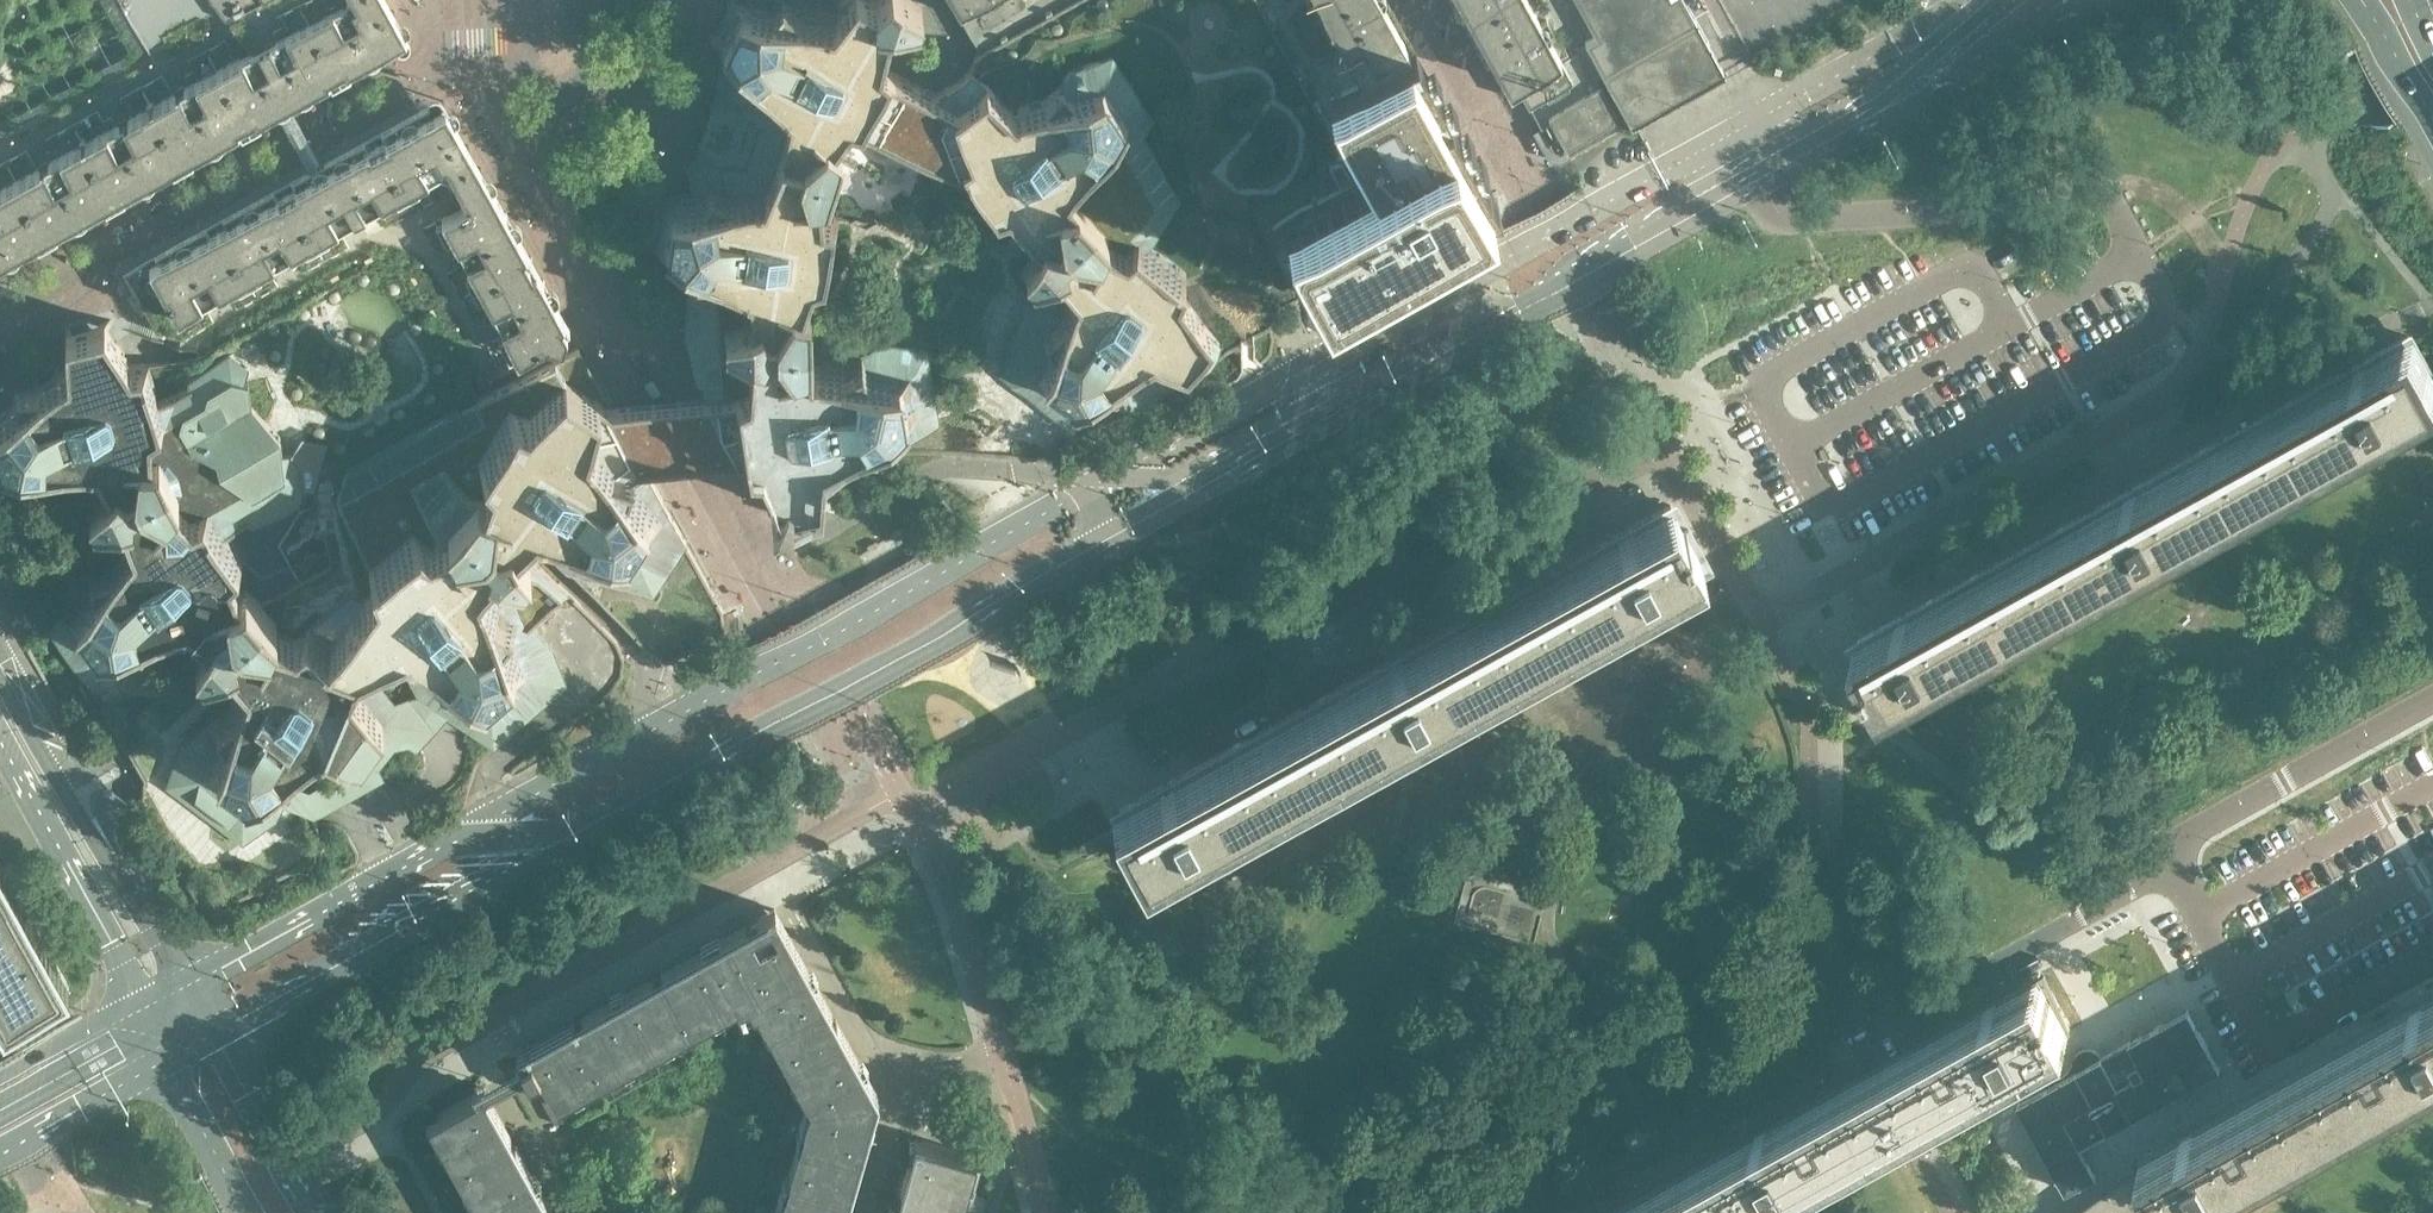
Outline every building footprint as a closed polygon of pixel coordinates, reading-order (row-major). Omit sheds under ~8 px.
[(411,39),(389,0),(121,0),(153,57),(9,135),(0,132),(0,266),(398,46),(398,48),(399,48),(401,49),(402,49),(404,49),(405,49),(407,47),(409,46),(410,45),(410,44),(410,43),(411,42),(411,40),(411,39)] [(1221,342),(1210,329),(1179,290),(1186,271),(1149,240),(1180,200),(1143,133),(1154,118),(1113,56),(1069,68),(1057,80),(1044,95),(1008,105),(986,84),(971,69),(935,93),(894,72),(889,68),(880,60),(889,20),(918,19),(921,7),(912,0),(873,0),(872,0),(847,0),(831,20),(800,15),(782,0),(779,0),(772,11),(755,8),(738,5),(733,15),(724,32),(719,41),(719,76),(694,158),(685,164),(688,187),(646,196),(640,245),(692,273),(685,275),(683,327),(696,378),(701,379),(701,393),(735,449),(743,450),(743,453),(755,454),(771,490),(763,496),(766,508),(772,512),(785,507),(785,504),(798,499),(798,497),(816,495),(818,456),(845,442),(872,446),(891,449),(939,423),(928,349),(873,340),(840,356),(807,351),(807,349),(807,303),(802,300),(810,280),(829,277),(839,218),(820,211),(819,190),(825,189),(841,143),(835,139),(849,122),(859,125),(866,127),(963,174),(994,219),(1006,214),(1036,242),(1022,267),(1020,271),(1031,286),(998,373),(1071,431),(1209,363),(1217,352),(1221,342)] [(962,17),(991,0),(952,0),(962,17)] [(1352,76),(1406,48),(1380,0),(1311,0),(1352,76)] [(1555,169),(1861,0),(1463,0),(1555,169)] [(1288,215),(1274,223),(1313,296),(1328,288),(1499,199),(1456,125),(1414,52),(1335,96),(1375,169),(1288,215)] [(199,355),(373,259),(374,259),(406,268),(469,382),(481,376),(481,377),(479,378),(478,379),(478,380),(477,381),(477,382),(477,384),(477,385),(477,386),(478,387),(480,389),(482,390),(484,391),(486,391),(488,390),(490,388),(491,387),(491,386),(492,385),(492,384),(492,383),(492,382),(491,380),(511,369),(544,350),(547,353),(554,343),(561,345),(566,329),(570,326),(445,102),(443,97),(442,96),(441,95),(440,94),(438,93),(437,93),(435,93),(433,93),(431,94),(430,95),(429,97),(428,98),(428,100),(429,102),(123,270),(157,330),(190,340),(199,355)] [(640,458),(611,405),(577,345),(553,358),(479,399),(469,382),(406,268),(374,259),(373,259),(199,355),(187,361),(137,365),(131,365),(105,321),(59,335),(61,371),(40,387),(15,386),(11,402),(0,409),(0,467),(32,466),(39,476),(57,465),(90,465),(102,487),(82,509),(87,520),(116,516),(127,541),(108,566),(86,574),(72,577),(41,621),(81,678),(122,747),(128,751),(140,775),(143,780),(141,794),(195,900),(221,908),(324,849),(305,815),(313,818),(384,778),(379,767),(394,747),(408,745),(416,751),(446,717),(492,747),(566,686),(552,647),(531,627),(568,590),(530,550),(534,546),(547,549),(566,568),(569,569),(647,649),(667,660),(724,629),(723,607),(685,539),(640,458)] [(2379,432),(2432,402),(2432,379),(2409,335),(1855,642),(1889,703),(2379,432)] [(611,405),(640,458),(683,454),(712,451),(735,449),(701,393),(682,396),(653,399),(611,405)] [(1151,871),(1651,595),(1705,565),(1671,504),(1117,810),(1151,871)] [(5,1022),(69,987),(0,862),(0,1014),(5,1022)] [(878,1094),(775,907),(527,1044),(527,1045),(511,1054),(515,1061),(470,1085),(475,1093),(426,1119),(435,1136),(444,1131),(452,1147),(447,1150),(455,1164),(463,1178),(468,1175),(476,1190),(468,1195),(478,1212),(555,1212),(485,1087),(524,1065),(529,1073),(528,1074),(555,1123),(566,1117),(559,1103),(575,1094),(570,1086),(586,1078),(588,1083),(603,1075),(617,1067),(614,1062),(629,1054),(634,1062),(665,1045),(660,1036),(676,1028),(678,1033),(693,1025),(707,1017),(704,1012),(719,1004),(724,1012),(748,999),(762,1023),(770,1018),(779,1033),(774,1036),(789,1065),(794,1062),(803,1077),(794,1082),(804,1099),(804,1105),(799,1124),(808,1127),(804,1143),(798,1141),(789,1173),(795,1174),(790,1191),(781,1188),(773,1212),(843,1212),(878,1094)] [(2070,1029),(2039,973),(2025,981),(2023,982),(2023,983),(2022,984),(2022,985),(2022,986),(2022,987),(2022,988),(2022,989),(2022,990),(2018,993),(2017,993),(2002,1002),(2030,1052),(2070,1029)] [(1960,1102),(2002,1079),(2001,1068),(2030,1052),(2002,1002),(1989,1009),(1988,1009),(1773,1128),(1801,1179),(1816,1171),(1824,1178),(1860,1158),(1858,1148),(1858,1147),(1899,1125),(1952,1096),(1960,1102)] [(2428,1083),(2426,1073),(2432,1069),(2432,1015),(2427,1005),(2198,1132),(2227,1183),(2241,1175),(2249,1182),(2285,1162),(2283,1151),(2305,1139),(2314,1146),(2335,1134),(2333,1124),(2377,1100),(2385,1106),(2428,1083)] [(2081,1145),(2220,1068),(2221,1068),(2221,1067),(2220,1067),(2220,1066),(2189,1009),(2189,1010),(2188,1009),(2189,1009),(2188,1008),(2188,1009),(2187,1009),(2130,1041),(2129,1041),(2130,1042),(2145,1070),(2118,1085),(2103,1057),(2102,1057),(2103,1056),(2102,1056),(2101,1055),(2100,1054),(2099,1052),(2097,1051),(2094,1049),(2092,1049),(2089,1048),(2086,1048),(2085,1048),(2083,1049),(2080,1051),(2079,1052),(2077,1053),(2076,1055),(2075,1057),(2074,1059),(2074,1060),(2073,1063),(2072,1065),(2071,1067),(2070,1070),(2068,1071),(2065,1074),(2062,1076),(2058,1077),(2050,1070),(2042,1079),(2050,1085),(2020,1102),(2019,1102),(2019,1103),(2019,1104),(2058,1175),(2066,1189),(2066,1190),(2067,1190),(2096,1174),(2097,1174),(2096,1173),(2096,1172),(2081,1145)] [(1773,1206),(1772,1195),(1801,1179),(1773,1128),(1619,1212),(1760,1212),(1773,1206)] [(2196,1199),(2201,1208),(2213,1202),(2212,1191),(2227,1183),(2198,1132),(2164,1151),(2163,1150),(2162,1149),(2160,1148),(2159,1148),(2158,1148),(2157,1148),(2155,1148),(2139,1157),(2138,1159),(2137,1160),(2136,1161),(2136,1163),(2137,1165),(2137,1166),(2132,1169),(2071,1212),(2171,1212),(2196,1199)] [(962,1205),(966,1190),(961,1188),(965,1172),(974,1174),(980,1156),(915,1137),(893,1212),(959,1212),(962,1205)]
